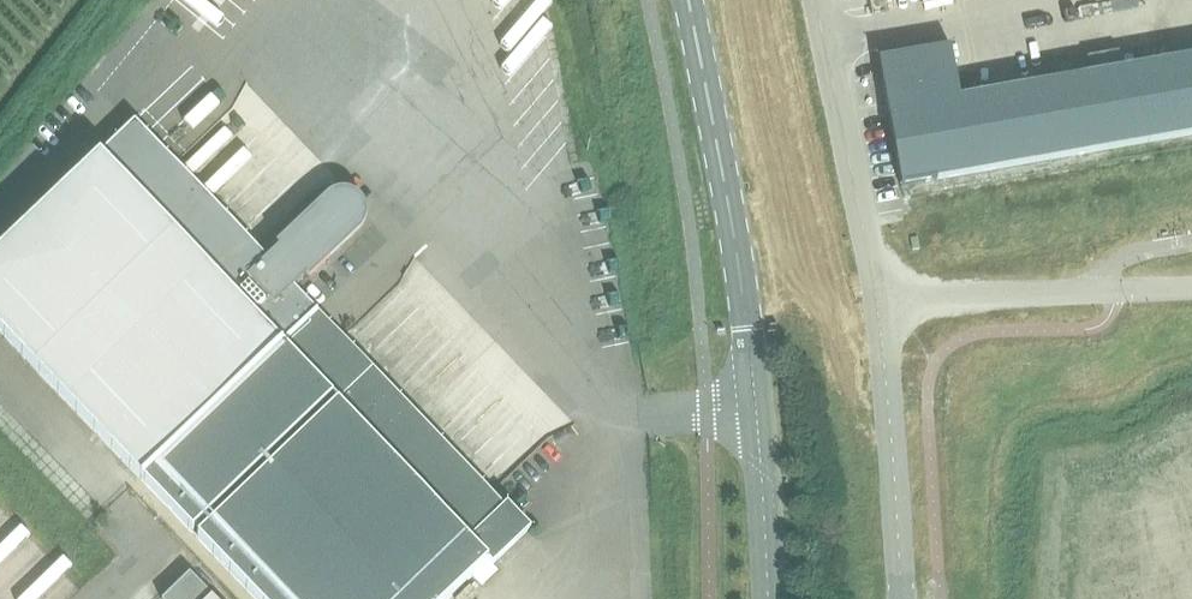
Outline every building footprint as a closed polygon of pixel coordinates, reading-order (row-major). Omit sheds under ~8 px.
[(878,59),(901,186),(904,186),(938,180),(1191,135),(1191,59),(1122,71),(1119,53),(1087,58),(1090,75),(961,100),(951,47),(878,59)] [(206,113),(232,86),(222,77),(196,104),(206,113)] [(165,131),(175,141),(204,115),(194,105),(165,131)] [(0,250),(0,332),(142,481),(256,598),(448,598),(488,561),(493,565),(531,528),(507,504),(504,507),(316,312),(300,295),(360,232),(365,224),(367,214),(365,205),(359,197),(351,192),(342,190),(332,193),(325,198),(267,259),(135,121),(0,250)] [(288,180),(244,220),(253,230),(297,190),(288,180)] [(360,344),(402,300),(393,292),(351,336),(360,344)] [(510,416),(466,456),(473,464),(517,424),(510,416)] [(212,597),(190,574),(164,598),(210,598),(212,597)]
